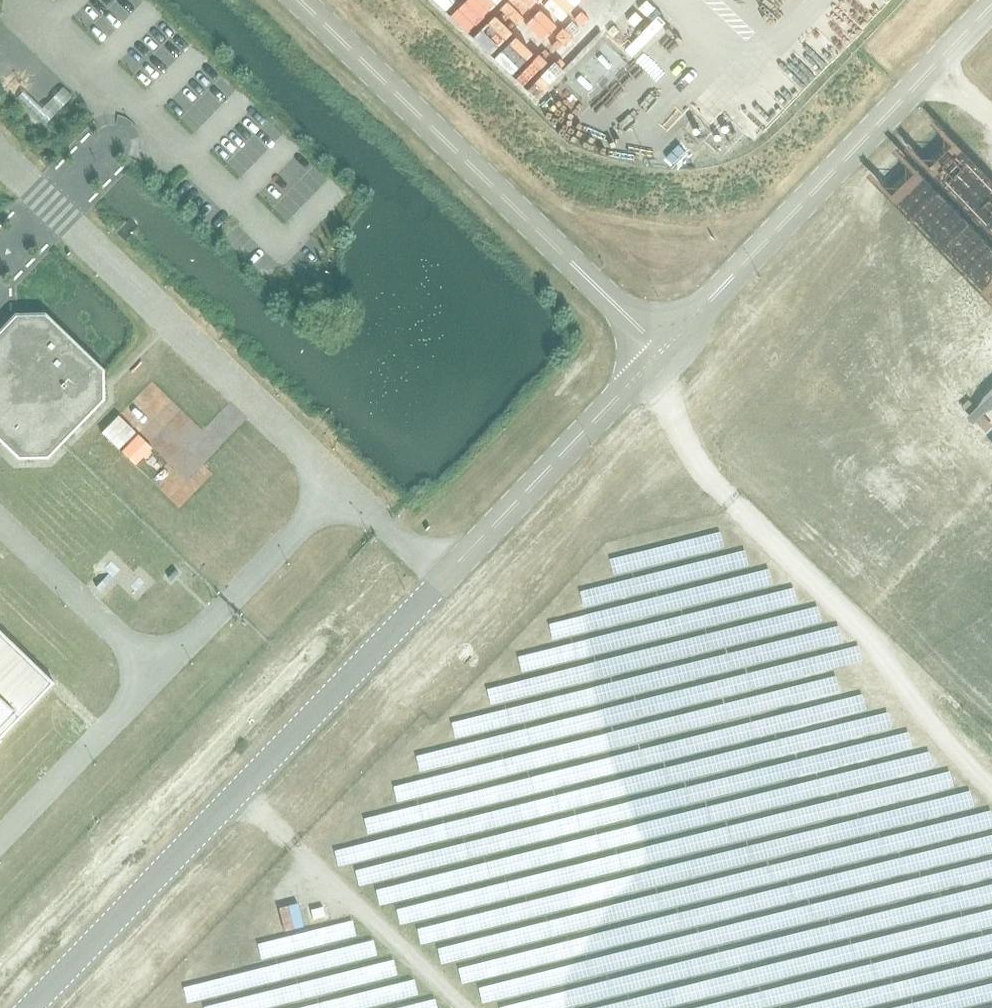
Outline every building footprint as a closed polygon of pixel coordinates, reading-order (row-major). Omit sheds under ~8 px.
[(497,16),(511,0),(480,0),(497,16)] [(531,57),(548,57),(549,44),(532,43),(531,57)] [(17,458),(48,458),(104,399),(104,378),(104,373),(104,369),(45,312),(15,312),(0,327),(0,442),(17,458)] [(54,682),(0,630),(0,738),(54,682)] [(723,772),(735,755),(722,745),(709,762),(723,772)] [(694,782),(677,797),(690,811),(706,796),(694,782)] [(792,838),(805,824),(782,803),(770,816),(792,838)] [(732,860),(702,891),(722,911),(752,880),(732,860)] [(610,905),(588,930),(638,973),(659,948),(610,905)] [(820,945),(838,929),(822,912),(805,928),(820,945)] [(963,973),(978,965),(970,950),(955,958),(963,973)]
